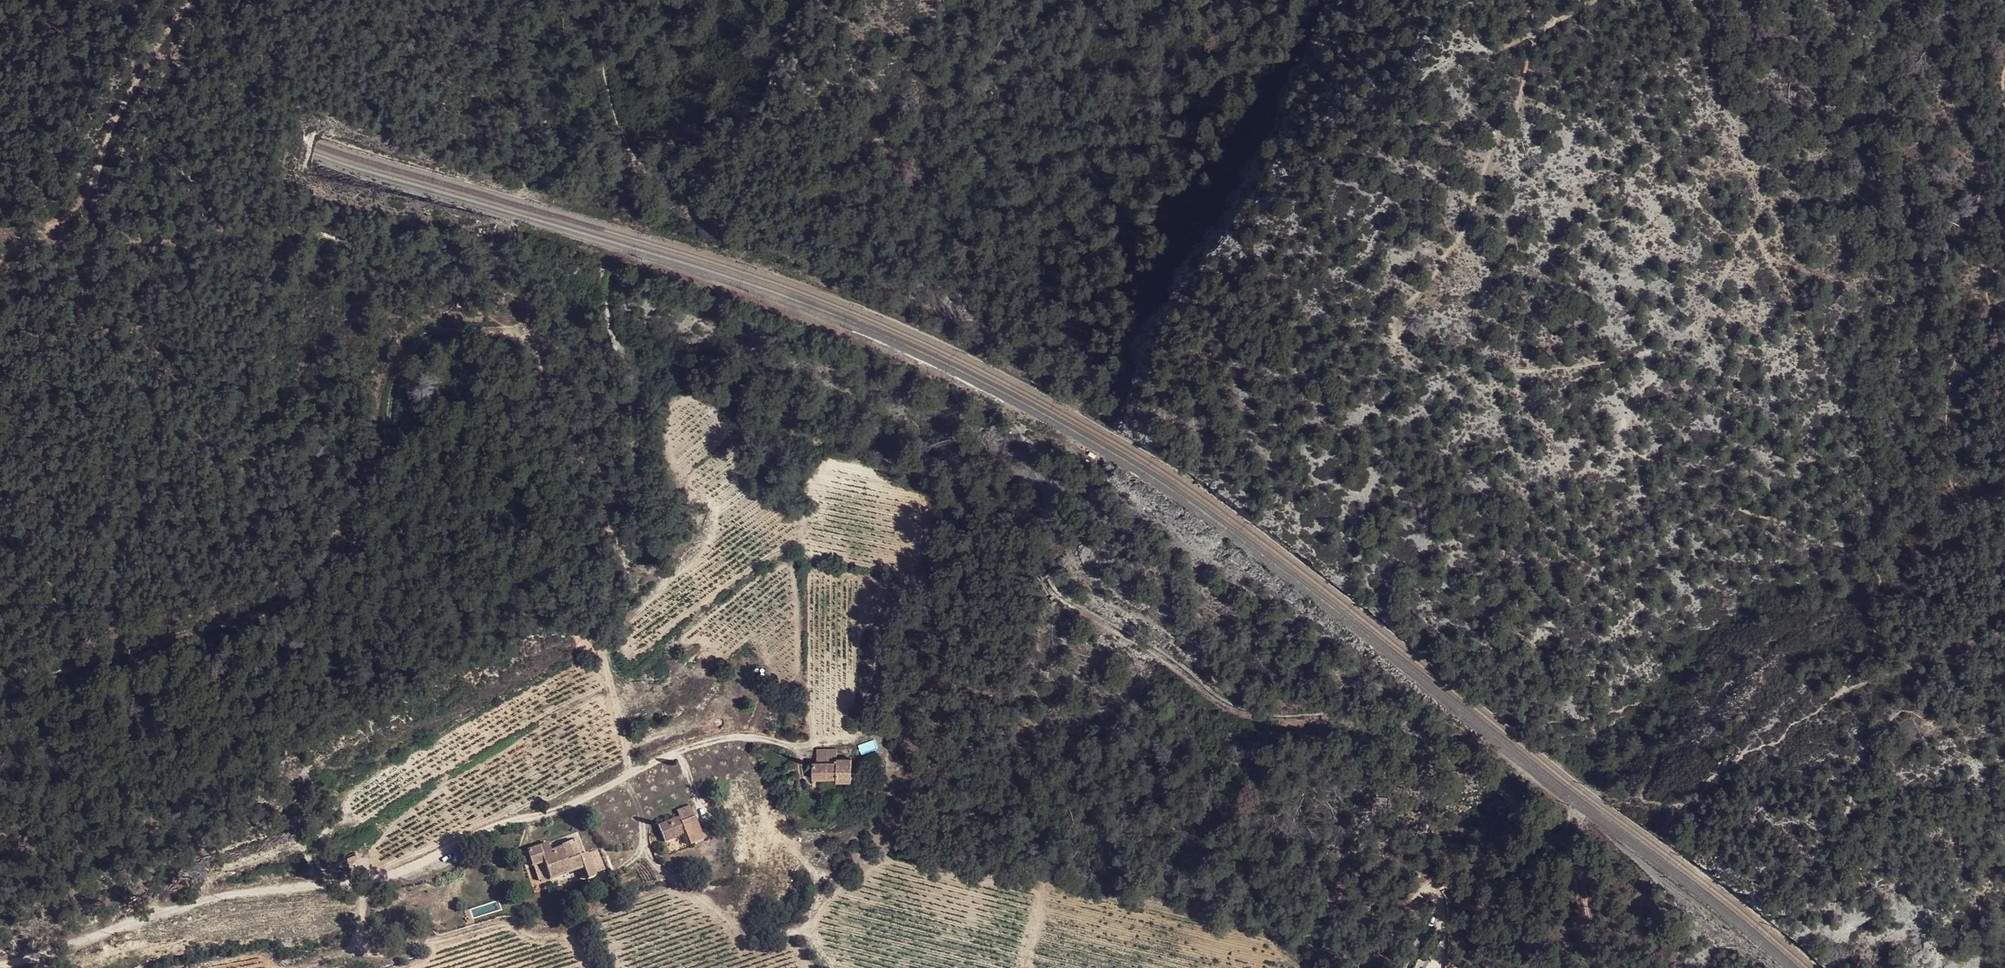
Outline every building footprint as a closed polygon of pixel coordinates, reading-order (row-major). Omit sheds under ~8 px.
[(517,329),(527,336),(532,329),(522,322),(517,329)] [(837,777),(837,782),(850,781),(850,757),(837,756),(837,748),(817,748),(817,760),(837,761),(837,777)] [(814,778),(837,777),(837,761),(817,760),(812,761),(814,778)] [(681,821),(676,809),(664,815),(667,822),(669,826),(681,821)] [(667,822),(645,832),(653,847),(675,838),(680,850),(693,844),(693,840),(699,838),(694,829),(686,831),(681,821),(669,826),(667,822)] [(586,878),(594,876),(586,853),(579,855),(573,838),(560,843),(560,845),(550,849),(547,841),(524,849),(531,866),(542,861),(549,878),(582,867),(586,878)] [(542,861),(531,866),(537,882),(549,878),(542,861)] [(525,901),(528,908),(542,903),(540,895),(525,901)] [(531,916),(545,911),(542,903),(528,908),(531,916)]
